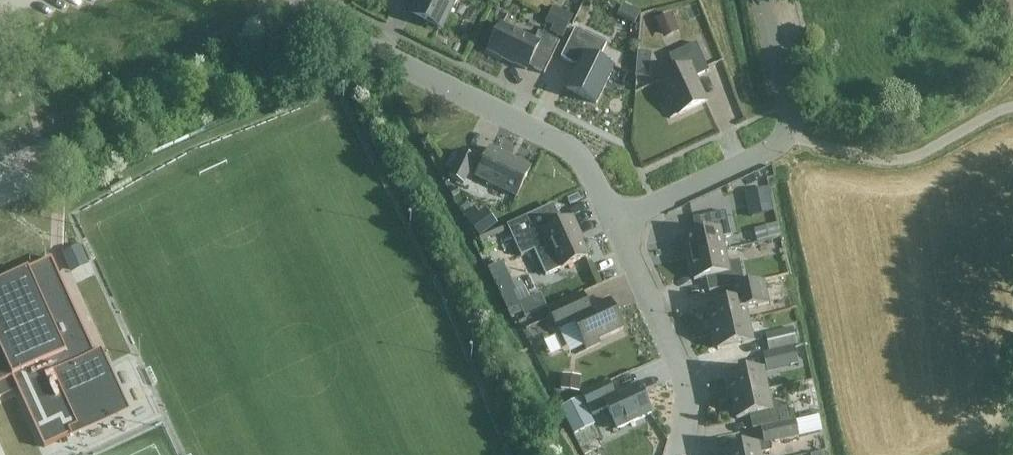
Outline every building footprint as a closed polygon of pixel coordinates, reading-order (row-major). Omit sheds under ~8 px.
[(442,28),(456,0),(419,0),(412,13),(442,28)] [(574,16),(554,6),(546,23),(553,26),(550,31),(563,37),(574,16)] [(680,32),(671,12),(655,20),(664,39),(680,32)] [(535,40),(501,24),(488,51),(527,70),(529,66),(545,74),(560,42),(539,32),(535,40)] [(568,89),(597,104),(615,67),(599,60),(607,44),(576,29),(562,58),(579,66),(568,89)] [(710,71),(697,43),(669,55),(677,71),(662,78),(679,115),(707,102),(695,78),(710,71)] [(531,168),(491,148),(476,177),(517,197),(531,168)] [(465,184),(478,159),(461,151),(449,176),(465,184)] [(773,214),(768,189),(746,193),(751,218),(773,214)] [(554,205),(507,226),(522,257),(535,251),(541,248),(530,224),(555,212),(560,223),(562,222),(554,205)] [(476,208),(465,216),(481,237),(492,228),(480,213),(476,208)] [(28,211),(2,217),(5,231),(32,224),(28,211)] [(690,258),(726,250),(723,238),(731,236),(726,211),(694,218),(697,233),(685,235),(690,258)] [(560,223),(555,212),(530,224),(541,248),(535,251),(546,276),(588,257),(577,233),(580,232),(573,217),(562,222),(560,223)] [(761,241),(787,236),(784,224),(759,229),(761,241)] [(726,250),(690,258),(695,280),(706,278),(710,291),(745,284),(740,260),(728,263),(726,250)] [(18,390),(45,448),(82,431),(80,427),(121,408),(52,259),(14,276),(0,283),(0,398),(18,390)] [(769,280),(774,306),(793,302),(787,275),(769,280)] [(713,328),(748,320),(746,309),(768,304),(763,280),(732,287),(735,300),(708,306),(713,328)] [(526,288),(517,292),(515,293),(519,304),(531,299),(526,288)] [(590,309),(583,293),(548,309),(558,330),(574,322),(587,349),(600,343),(598,340),(624,328),(610,299),(590,309)] [(718,349),(753,342),(748,320),(713,328),(718,349)] [(766,334),(770,352),(798,346),(794,328),(766,334)] [(764,354),(768,371),(799,365),(795,347),(764,354)] [(732,397),(767,390),(763,368),(728,376),(732,397)] [(581,377),(564,375),(562,390),(579,392),(581,377)] [(615,395),(609,382),(583,394),(592,415),(608,408),(618,429),(652,414),(638,384),(615,395)] [(770,402),(767,390),(732,397),(737,419),(750,416),(752,429),(792,421),(789,407),(782,409),(781,405),(774,401),(770,402)] [(590,413),(582,398),(561,409),(569,424),(590,413)] [(761,454),(772,451),(771,443),(799,437),(796,421),(762,429),(764,442),(723,450),(724,454),(761,454)] [(32,436),(24,440),(29,449),(36,445),(32,436)]
